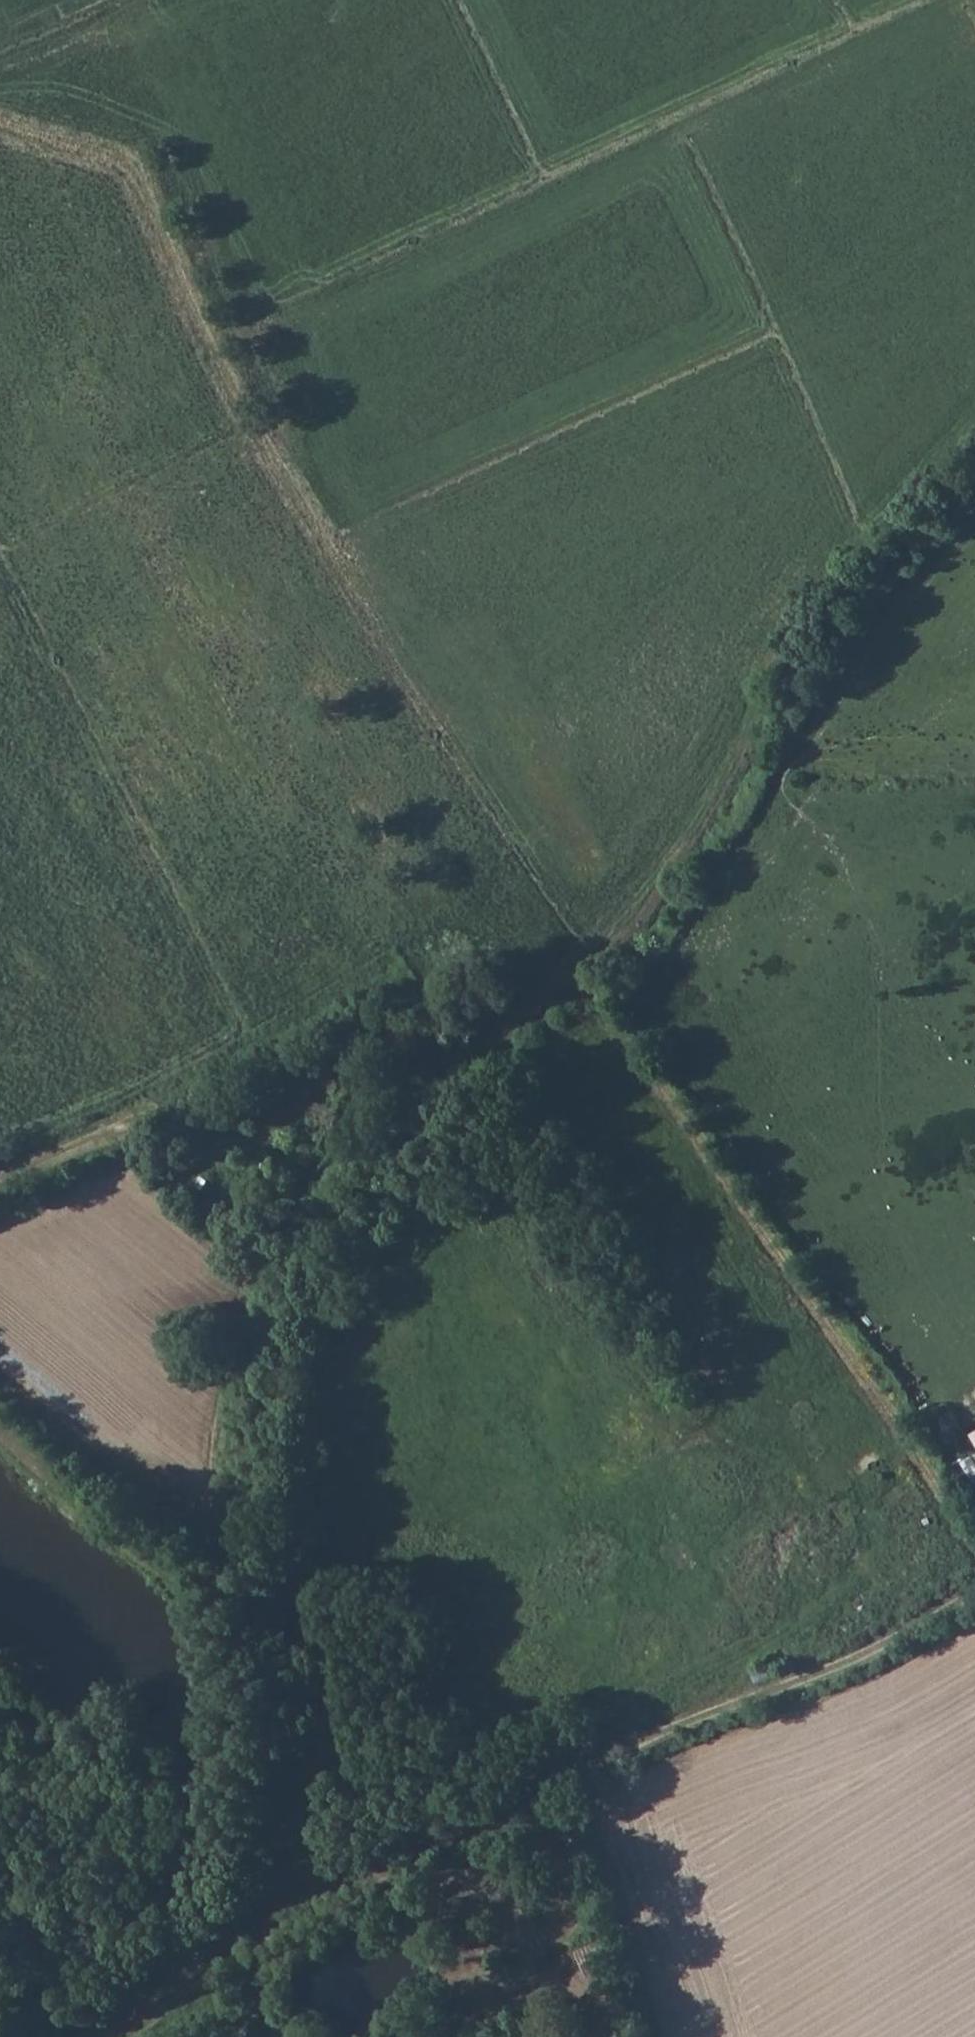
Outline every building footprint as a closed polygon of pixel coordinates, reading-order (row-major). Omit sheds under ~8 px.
[(974,1477),(974,1452),(964,1458),(974,1477)]
